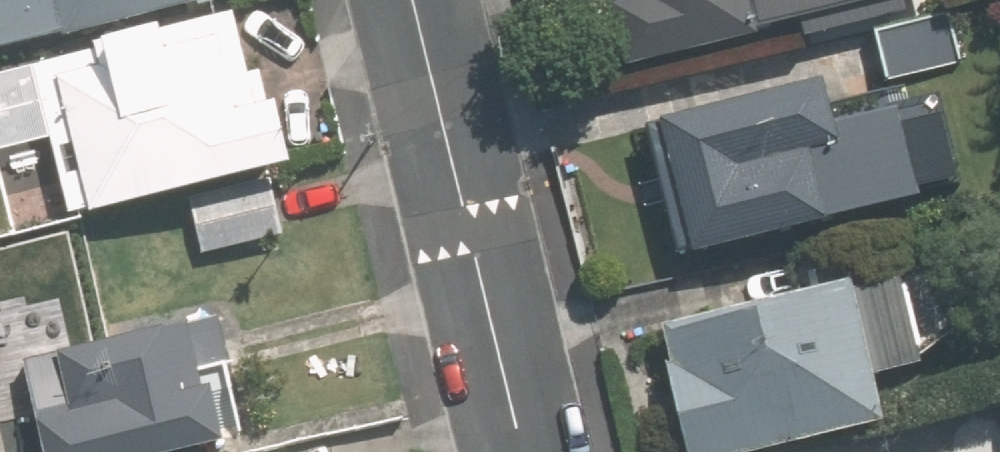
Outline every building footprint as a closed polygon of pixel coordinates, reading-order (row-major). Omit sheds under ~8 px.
[(185,0),(0,0),(0,44),(185,0)] [(634,61),(889,0),(625,0),(619,1),(634,61)] [(80,212),(309,157),(294,92),(273,97),(251,6),(42,56),(80,212)] [(955,12),(881,30),(893,77),(967,60),(955,12)] [(653,119),(684,249),(934,188),(913,102),(852,117),(842,73),(653,119)] [(279,175),(194,196),(207,252),(292,231),(279,175)] [(700,451),(748,451),(907,414),(896,366),(939,355),(916,262),(669,322),(700,451)] [(56,451),(169,451),(246,433),(217,312),(33,356),(56,451)]
